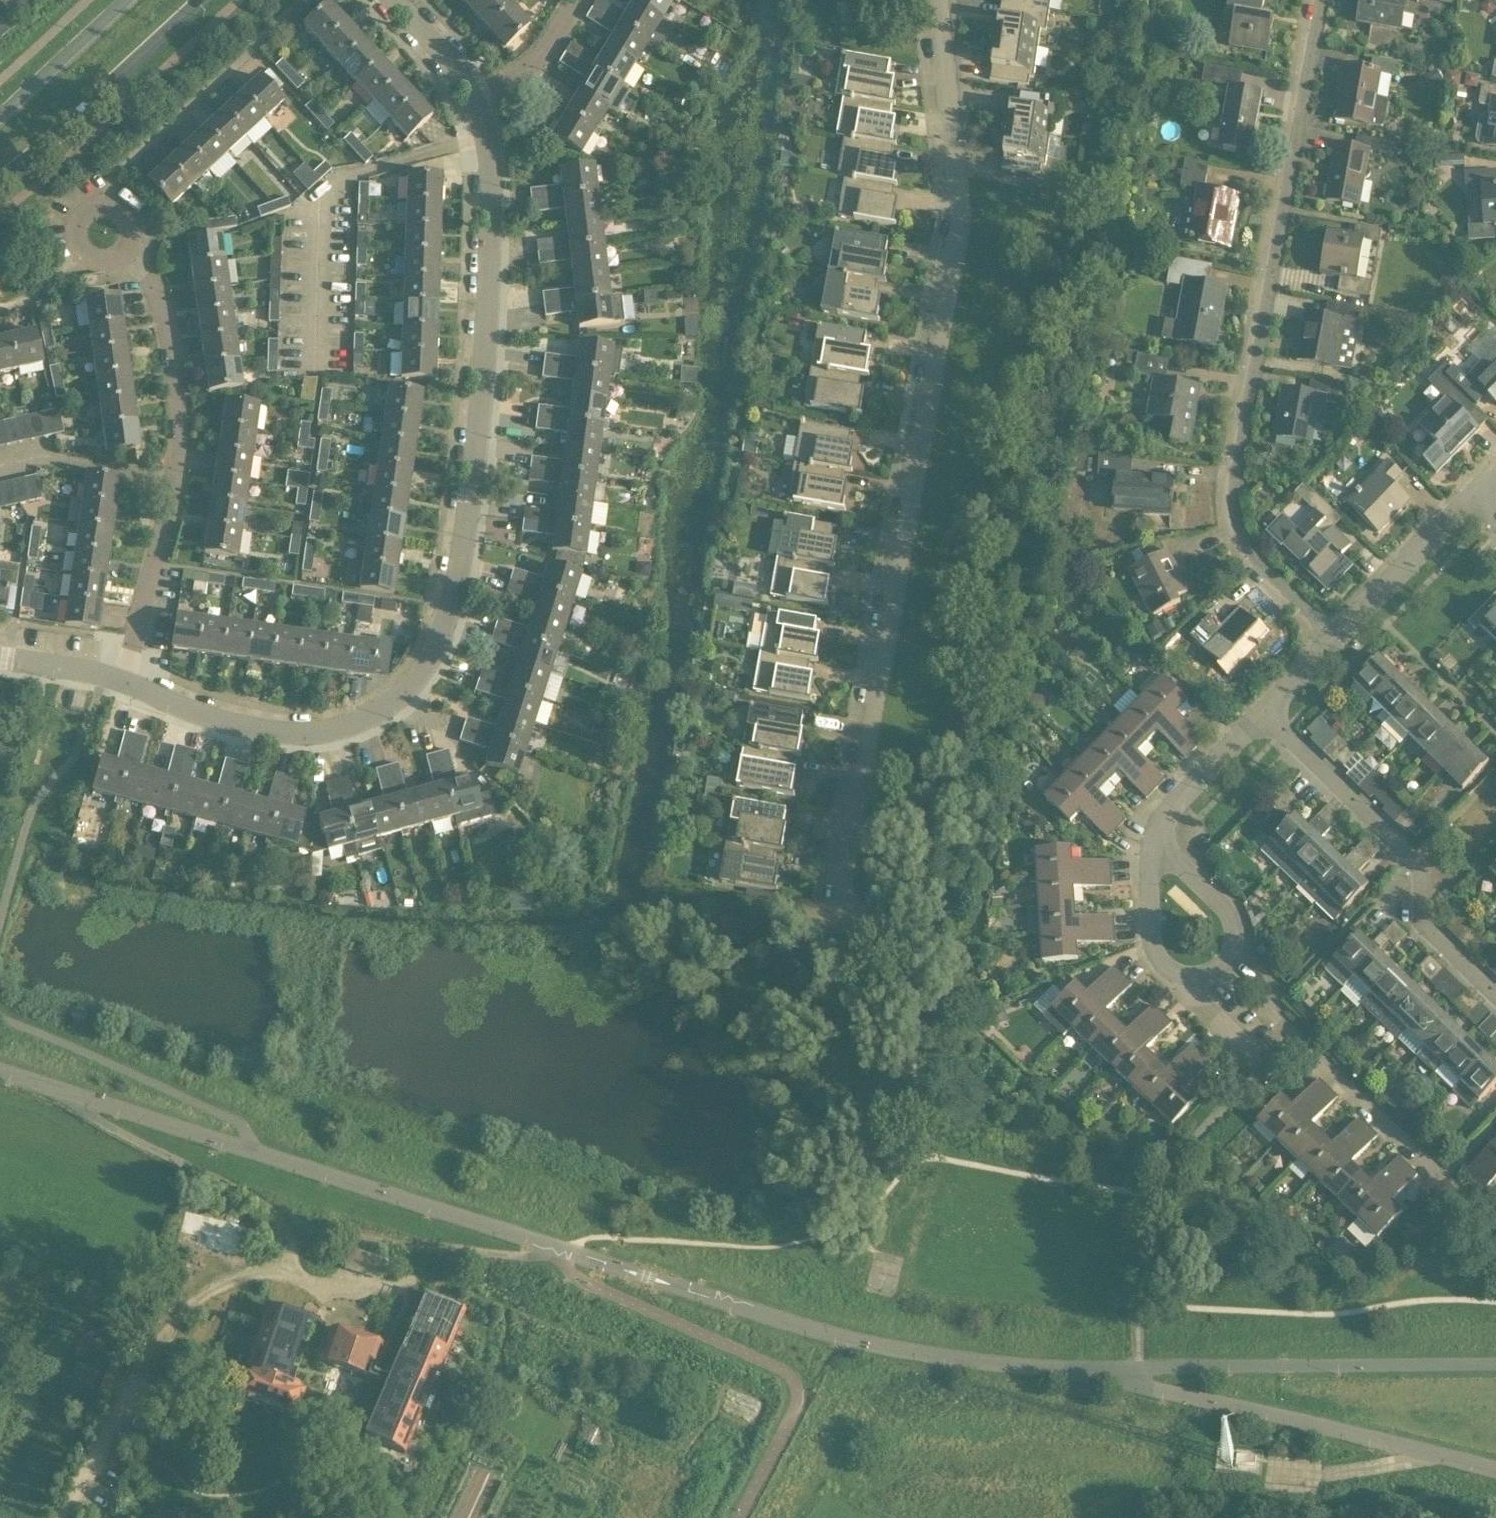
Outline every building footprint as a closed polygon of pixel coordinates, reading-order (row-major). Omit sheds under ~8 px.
[(471,11),(482,0),(461,0),(471,11)] [(488,29),(513,6),(507,0),(482,0),(471,11),(488,29)] [(591,9),(653,46),(653,45),(660,49),(673,28),(661,21),(632,3),(624,16),(598,0),(596,0),(591,9)] [(632,3),(661,21),(672,2),(677,6),(680,1),(678,0),(634,0),(632,3)] [(1001,4),(1049,11),(1051,0),(1002,0),(1001,4)] [(1230,46),(1268,53),(1276,11),(1264,8),(1265,0),(1230,0),(1228,12),(1236,13),(1230,46)] [(1358,24),(1401,32),(1407,0),(1362,0),(1358,24)] [(1489,1),(1481,7),(1485,12),(1491,14),(1495,10),(1495,9),(1489,1)] [(303,26),(321,45),(345,23),(328,4),(303,26)] [(1046,31),(1049,11),(1001,4),(1000,17),(999,17),(997,27),(994,26),(992,41),(1038,48),(1041,30),(1046,31)] [(513,6),(488,29),(505,48),(530,26),(513,6)] [(613,35),(605,47),(635,65),(646,46),(650,49),(653,46),(591,9),(585,19),(613,35)] [(15,20),(11,15),(6,19),(13,27),(18,24),(15,20)] [(1102,38),(1108,35),(1112,20),(1099,19),(1098,18),(1092,22),(1102,38)] [(363,41),(345,23),(321,45),(338,64),(363,41)] [(363,41),(338,64),(355,83),(380,60),(363,41)] [(1034,78),(1038,48),(992,41),(990,56),(993,56),(992,66),(993,66),(991,80),(1029,86),(1030,78),(1034,78)] [(571,43),(565,53),(626,90),(627,88),(622,85),(635,65),(605,47),(598,59),(571,43)] [(565,53),(559,63),(586,80),(578,92),(608,109),(616,114),(630,92),(626,90),(565,53)] [(843,97),(892,106),(895,107),(896,105),(891,104),(895,79),(889,78),(892,66),(895,66),(895,65),(843,56),(836,96),(843,97)] [(1381,72),(1381,73),(1399,76),(1401,63),(1373,58),(1371,70),(1381,72)] [(275,66),(286,78),(293,72),(282,60),(275,66)] [(397,79),(380,60),(355,83),(372,101),(397,79)] [(1202,81),(1218,84),(1221,68),(1205,65),(1202,81)] [(1376,97),(1381,73),(1381,72),(1371,70),(1342,65),(1337,91),(1342,92),(1337,121),(1380,128),(1385,126),(1389,102),(1386,99),(1376,97)] [(1435,87),(1444,82),(1437,71),(1429,76),(1435,87)] [(286,78),(297,90),(304,84),(293,72),(286,78)] [(241,95),(264,120),(283,102),(260,77),(241,95)] [(397,79),(372,101),(389,120),(414,97),(397,79)] [(1477,137),(1477,140),(1479,143),(1482,145),(1485,145),(1495,147),(1495,88),(1482,85),(1479,104),(1492,106),(1490,116),(1487,115),(1484,116),(1481,118),(1480,121),(1477,137)] [(1230,87),(1219,146),(1251,152),(1262,93),(1230,87)] [(544,88),(537,98),(598,135),(601,131),(596,129),(608,109),(578,92),(571,104),(544,88)] [(1004,129),(1050,136),(1052,118),(1058,119),(1060,106),(1054,105),(1055,97),(1013,91),(1011,105),(1010,105),(1009,115),(1006,115),(1004,129)] [(241,95),(222,112),(245,137),(264,120),(241,95)] [(432,116),(414,97),(389,120),(407,139),(432,116)] [(836,137),(844,138),(893,147),(896,147),(897,146),(892,145),(896,119),(890,118),(892,106),(843,97),(836,137)] [(598,135),(537,98),(532,108),(559,124),(551,137),(580,155),(592,136),(596,138),(598,135)] [(304,108),(315,120),(323,113),(311,101),(304,108)] [(203,129),(226,154),(245,137),(222,112),(203,129)] [(326,131),(331,127),(334,125),(323,113),(315,120),(326,131)] [(185,146),(208,171),(226,154),(203,129),(185,146)] [(1004,129),(1001,144),(1005,144),(1004,154),(1002,168),(1040,174),(1042,166),(1045,166),(1047,156),(1059,158),(1061,137),(1050,136),(1004,129)] [(343,140),(354,152),(361,146),(350,134),(343,140)] [(666,135),(662,142),(679,151),(683,145),(666,135)] [(1358,136),(1355,149),(1369,152),(1369,150),(1393,155),(1395,143),(1358,136)] [(845,178),(894,187),(897,187),(898,186),(892,185),(897,160),(891,159),(893,147),(844,138),(837,177),(845,178)] [(166,164),(189,189),(208,171),(185,146),(166,164)] [(365,164),(372,158),(361,146),(354,152),(365,164)] [(1336,146),(1326,201),(1359,207),(1364,179),(1368,179),(1370,176),(1371,172),(1369,169),(1366,167),(1369,152),(1355,149),(1336,146)] [(1407,154),(1415,167),(1424,161),(1416,149),(1407,154)] [(793,168),(794,168),(796,158),(793,156),(790,153),(784,153),(782,166),(792,168),(793,168)] [(1452,155),(1452,166),(1464,165),(1463,155),(1452,155)] [(1174,174),(1177,162),(1167,160),(1164,172),(1174,174)] [(1184,240),(1191,241),(1230,248),(1238,197),(1205,191),(1209,165),(1186,161),(1181,187),(1199,191),(1196,209),(1189,208),(1184,240)] [(324,162),(314,171),(321,179),(331,169),(324,162)] [(189,189),(166,164),(147,181),(170,206),(189,189)] [(530,202),(601,193),(600,190),(595,191),(592,168),(559,172),(560,187),(529,191),(530,202)] [(307,191),(321,179),(314,171),(301,184),(307,191)] [(1470,242),(1495,240),(1495,235),(1495,228),(1495,172),(1465,174),(1466,188),(1483,187),(1486,227),(1469,228),(1470,242)] [(408,176),(407,202),(440,203),(441,177),(408,176)] [(892,199),(894,187),(845,178),(838,217),(896,227),(896,226),(894,225),(898,200),(892,199)] [(1025,181),(1024,188),(1036,190),(1038,182),(1025,181)] [(368,200),(368,184),(359,183),(358,200),(368,200)] [(563,210),(565,224),(598,220),(596,197),(601,197),(601,193),(530,202),(532,214),(563,210)] [(282,210),(290,207),(287,197),(272,203),(275,212),(282,210)] [(358,200),(357,226),(367,226),(367,215),(368,200),(358,200)] [(439,228),(440,203),(407,202),(406,227),(439,228)] [(260,218),(275,212),(272,203),(257,209),(260,218)] [(367,215),(367,226),(378,226),(378,215),(367,215)] [(236,228),(236,227),(235,218),(219,220),(220,230),(236,228)] [(204,232),(220,230),(219,220),(202,222),(204,232)] [(598,220),(565,224),(567,238),(535,242),(537,254),(607,245),(607,241),(601,242),(598,220)] [(406,227),(405,252),(438,254),(439,228),(406,227)] [(1341,279),(1338,292),(1370,298),(1373,283),(1357,280),(1364,242),(1380,245),(1382,233),(1356,228),(1354,239),(1329,235),(1321,276),(1341,279)] [(836,232),(828,273),(878,282),(886,283),(886,282),(884,281),(888,256),(882,255),(884,243),(888,244),(888,242),(836,232)] [(356,250),(366,251),(366,235),(357,234),(356,250)] [(188,242),(192,268),(225,263),(221,238),(188,242)] [(280,256),(281,239),(271,239),(270,255),(280,256)] [(570,261),(571,275),(605,271),(602,249),(608,248),(607,245),(537,254),(538,265),(570,261)] [(356,250),(356,266),(366,267),(366,251),(356,250)] [(437,279),(438,254),(405,252),(404,278),(437,279)] [(280,272),(280,256),(270,255),(270,272),(280,272)] [(1162,339),(1176,342),(1216,349),(1226,289),(1202,285),(1205,266),(1173,260),(1169,280),(1187,283),(1180,322),(1166,319),(1162,339)] [(228,288),(225,263),(192,268),(195,293),(228,288)] [(1466,274),(1454,267),(1444,282),(1456,290),(1466,274)] [(542,293),(543,305),(614,296),(614,293),(607,294),(605,271),(571,275),(573,289),(542,293)] [(875,294),(878,282),(828,273),(821,312),(879,322),(879,321),(877,320),(881,295),(875,294)] [(103,274),(82,277),(82,291),(104,288),(103,274)] [(1473,291),(1481,284),(1474,274),(1465,281),(1473,291)] [(404,278),(403,303),(437,304),(437,279),(404,278)] [(355,284),(354,301),(364,301),(365,285),(355,284)] [(195,293),(198,317),(231,313),(228,288),(195,293)] [(278,306),(279,290),(269,290),(268,306),(278,306)] [(679,300),(679,291),(667,291),(668,300),(679,300)] [(614,296),(543,305),(545,317),(576,313),(578,328),(611,324),(608,301),(614,300),(614,296)] [(87,302),(90,328),(123,323),(120,298),(87,302)] [(38,319),(42,334),(51,332),(48,316),(52,315),(49,299),(34,304),(38,319)] [(354,301),(354,316),(364,317),(364,301),(354,301)] [(1346,317),(1361,320),(1363,308),(1328,301),(1325,317),(1306,313),(1297,361),(1336,368),(1346,317)] [(436,329),(437,304),(403,303),(402,328),(436,329)] [(278,323),(278,306),(268,306),(268,322),(278,323)] [(809,315),(809,309),(805,306),(799,306),(799,316),(809,315)] [(235,338),(231,313),(198,317),(202,342),(235,338)] [(804,318),(789,315),(787,326),(802,329),(804,318)] [(127,348),(123,323),(90,328),(94,353),(127,348)] [(402,328),(401,353),(435,354),(436,329),(402,328)] [(812,368),(861,377),(869,378),(870,377),(867,376),(871,351),(865,350),(868,338),(871,338),(871,337),(819,328),(812,368)] [(36,331),(10,337),(18,370),(43,364),(36,331)] [(42,334),(45,350),(54,348),(51,332),(42,334)] [(353,351),(363,351),(363,335),(354,335),(353,351)] [(0,339),(0,374),(18,370),(10,337),(0,339)] [(202,342),(205,367),(238,362),(235,338),(202,342)] [(278,341),(277,341),(267,340),(267,356),(277,357),(278,341)] [(543,366),(614,376),(618,376),(622,350),(578,344),(576,359),(544,355),(543,366)] [(130,374),(127,348),(94,353),(97,378),(130,374)] [(1468,377),(1474,382),(1472,384),(1454,367),(1446,376),(1476,405),(1487,395),(1495,403),(1495,349),(1468,377)] [(353,351),(352,367),(362,368),(363,351),(353,351)] [(434,380),(435,354),(401,353),(401,379),(434,380)] [(1170,361),(1138,356),(1128,354),(1126,364),(1136,366),(1135,377),(1155,381),(1149,419),(1175,423),(1172,444),(1191,448),(1201,388),(1166,382),(1170,361)] [(276,373),(277,357),(267,356),(266,372),(276,373)] [(1442,373),(1448,366),(1440,358),(1434,365),(1442,373)] [(242,388),(238,362),(205,367),(209,393),(242,388)] [(49,367),(52,383),(62,381),(58,365),(49,367)] [(1438,372),(1433,368),(1429,365),(1421,374),(1428,381),(1446,399),(1419,426),(1438,445),(1422,461),(1436,474),(1479,430),(1464,415),(1473,407),(1442,376),(1438,372)] [(573,382),(571,396),(604,401),(607,379),(613,380),(614,376),(543,366),(541,378),(573,382)] [(858,389),(861,377),(812,368),(805,407),(862,417),(863,416),(860,415),(864,390),(858,389)] [(134,399),(130,374),(97,378),(100,403),(134,399)] [(303,379),(300,401),(314,403),(317,379),(303,379)] [(1325,413),(1327,402),(1345,405),(1348,386),(1311,379),(1309,393),(1283,389),(1274,437),(1312,443),(1317,411),(1325,413)] [(52,383),(55,399),(65,397),(62,381),(52,383)] [(385,414),(418,419),(422,393),(388,388),(385,414)] [(321,389),(319,405),(329,406),(332,390),(321,389)] [(604,401),(571,396),(569,410),(538,406),(536,418),(607,427),(607,424),(601,423),(604,401)] [(137,424),(134,399),(100,403),(104,428),(137,424)] [(226,402),(222,428),(255,433),(259,407),(226,402)] [(329,406),(319,405),(317,421),(327,422),(329,406)] [(45,412),(48,424),(61,421),(58,410),(45,412)] [(32,415),(37,439),(50,436),(48,424),(45,412),(32,415)] [(1382,415),(1377,412),(1372,419),(1380,424),(1383,419),(1382,415)] [(415,444),(418,419),(385,414),(381,439),(415,444)] [(19,418),(24,442),(37,439),(32,415),(19,418)] [(6,421),(11,445),(24,442),(19,418),(6,421)] [(566,434),(564,448),(598,452),(600,431),(606,431),(607,427),(536,418),(535,429),(566,434)] [(11,445),(6,421),(0,422),(0,447),(11,445)] [(48,424),(50,436),(64,433),(61,421),(48,424)] [(795,463),(844,472),(852,473),(853,472),(850,471),(854,446),(848,445),(851,433),(854,433),(854,432),(802,422),(795,463)] [(300,423),(298,438),(308,439),(310,424),(300,423)] [(140,449),(137,424),(104,428),(107,454),(140,449)] [(252,458),(255,433),(222,428),(218,453),(252,458)] [(297,448),(313,450),(314,440),(308,439),(298,438),(297,448)] [(744,449),(747,450),(757,451),(759,440),(749,438),(746,438),(744,449)] [(411,469),(415,444),(381,439),(377,464),(411,469)] [(321,440),(318,456),(328,457),(330,441),(321,440)] [(598,452),(564,448),(562,462),(531,458),(530,469),(600,478),(601,475),(595,475),(598,452)] [(218,453),(214,478),(248,483),(252,458),(218,453)] [(316,472),(326,473),(328,457),(318,456),(316,472)] [(1116,479),(1114,512),(1172,515),(1174,481),(1132,478),(1133,459),(1100,457),(1099,478),(1116,479)] [(1388,461),(1347,503),(1378,534),(1410,501),(1393,484),(1402,474),(1388,461)] [(842,484),(844,472),(795,463),(788,502),(845,512),(846,511),(843,510),(847,485),(842,484)] [(407,494),(411,469),(377,464),(374,489),(407,494)] [(559,485),(557,499),(591,503),(594,482),(600,483),(600,478),(530,469),(528,481),(559,485)] [(297,489),(307,491),(309,474),(287,471),(285,487),(297,489)] [(83,500),(117,505),(121,479),(87,474),(83,500)] [(36,475),(24,478),(29,502),(42,499),(36,475)] [(24,478),(12,481),(17,504),(29,502),(24,478)] [(244,507),(248,483),(214,478),(211,502),(244,507)] [(0,483),(0,488),(4,507),(17,504),(12,481),(0,483)] [(1278,522),(1269,531),(1329,590),(1353,565),(1345,556),(1353,548),(1327,523),(1335,514),(1306,485),(1297,495),(1316,514),(1299,531),(1291,524),(1278,522)] [(295,505),(305,506),(307,491),(297,489),(295,505)] [(404,519),(407,494),(374,489),(370,514),(404,519)] [(311,506),(321,507),(323,491),(313,490),(311,506)] [(524,509),(522,521),(593,530),(594,527),(588,527),(591,503),(557,499),(555,513),(524,509)] [(113,530),(117,505),(83,500),(79,525),(113,530)] [(211,502),(207,527),(240,532),(244,507),(211,502)] [(769,506),(754,503),(752,515),(767,518),(769,506)] [(311,506),(309,522),(318,523),(321,507),(311,506)] [(400,544),(404,519),(370,514),(366,539),(400,544)] [(785,517),(778,558),(827,566),(835,568),(836,566),(833,566),(837,541),(832,540),(834,527),(837,528),(837,527),(785,517)] [(593,530),(522,521),(521,533),(552,537),(550,552),(584,557),(587,533),(593,534),(593,530)] [(290,539),(300,540),(302,524),(293,523),(290,539)] [(76,550),(110,555),(113,530),(79,525),(76,550)] [(41,528),(31,527),(29,543),(39,544),(41,528)] [(237,558),(240,532),(207,527),(203,553),(237,558)] [(297,556),(300,540),(290,539),(288,555),(297,556)] [(396,569),(400,544),(366,539),(363,564),(396,569)] [(304,556),(313,557),(315,541),(306,540),(304,556)] [(39,544),(29,543),(27,559),(37,560),(39,544)] [(106,580),(110,555),(76,550),(72,575),(106,580)] [(1168,550),(1128,571),(1152,617),(1181,602),(1178,597),(1189,591),(1168,550)] [(304,556),(302,571),(311,573),(313,557),(304,556)] [(825,579),(827,566),(778,558),(771,597),(828,607),(829,605),(826,605),(831,580),(825,579)] [(393,595),(396,569),(363,564),(359,590),(393,595)] [(510,581),(578,603),(579,599),(573,598),(580,576),(548,566),(543,580),(513,571),(510,581)] [(191,581),(207,584),(208,574),(193,572),(191,581)] [(208,574),(207,584),(223,586),(224,576),(208,574)] [(0,575),(0,609),(5,610),(10,577),(0,575)] [(68,600),(102,605),(106,580),(72,575),(68,600)] [(22,592),(32,594),(34,578),(24,577),(22,592)] [(259,581),(243,579),(241,589),(257,591),(259,581)] [(259,581),(257,591),(273,593),(274,584),(259,581)] [(536,602),(532,615),(564,625),(571,604),(577,606),(578,603),(510,581),(506,592),(536,602)] [(308,589),(292,586),(291,596),(307,598),(308,589)] [(308,589),(307,598),(323,601),(324,591),(308,589)] [(22,592),(19,608),(30,610),(32,594),(22,592)] [(358,596),(342,594),(341,603),(357,605),(358,596)] [(731,610),(733,599),(714,595),(712,606),(731,610)] [(358,596),(357,605),(373,607),(374,598),(358,596)] [(99,631),(102,605),(68,600),(65,626),(99,631)] [(1210,614),(1190,635),(1219,664),(1217,666),(1231,679),(1273,636),(1259,623),(1257,625),(1239,608),(1222,626),(1210,614)] [(1479,626),(1495,642),(1495,609),(1479,626)] [(768,612),(761,653),(810,661),(818,663),(819,661),(816,661),(820,636),(815,635),(817,622),(820,623),(820,622),(768,612)] [(564,625),(532,615),(527,629),(497,619),(494,631),(562,652),(563,649),(557,647),(564,625)] [(171,651),(197,654),(202,621),(176,617),(171,651)] [(197,654),(222,658),(227,624),(202,621),(197,654)] [(1151,638),(1164,632),(1159,622),(1146,628),(1151,638)] [(222,658),(247,661),(252,628),(227,624),(222,658)] [(247,661),(272,664),(277,631),(252,628),(247,661)] [(272,664),(297,668),(302,635),(277,631),(272,664)] [(520,652),(516,665),(548,675),(555,654),(561,656),(562,652),(494,631),(490,643),(520,652)] [(297,668),(322,671),(327,638),(302,635),(297,668)] [(322,671),(347,675),(352,641),(327,638),(322,671)] [(378,645),(352,641),(347,675),(373,678),(378,645)] [(1045,652),(1038,660),(1045,666),(1052,658),(1045,652)] [(808,674),(810,661),(761,653),(754,691),(811,702),(812,700),(809,700),(813,675),(808,674)] [(1397,675),(1379,657),(1354,683),(1373,701),(1397,675)] [(548,675),(516,665),(512,679),(482,669),(478,680),(546,702),(547,699),(541,697),(548,675)] [(1415,693),(1397,675),(1373,701),(1391,718),(1415,693)] [(1203,740),(1204,740),(1177,714),(1188,703),(1162,678),(1142,699),(1194,750),(1203,740)] [(505,701),(500,715),(532,725),(539,704),(545,706),(546,702),(478,680),(475,692),(505,701)] [(606,693),(618,696),(620,691),(620,690),(608,687),(606,693)] [(1041,709),(1044,697),(1031,693),(1028,705),(1041,709)] [(1409,736),(1433,710),(1415,693),(1391,718),(1382,727),(1400,745),(1409,736)] [(724,695),(723,705),(736,708),(738,698),(724,695)] [(1123,719),(1149,744),(1159,733),(1186,759),(1194,750),(1142,699),(1123,719)] [(744,747),(793,756),(801,758),(802,756),(799,756),(803,730),(798,729),(800,717),(803,718),(804,716),(751,707),(744,747)] [(1451,728),(1433,710),(1409,736),(1427,753),(1451,728)] [(466,719),(462,730),(530,751),(531,748),(526,746),(532,725),(500,715),(496,728),(466,719)] [(1307,731),(1313,737),(1325,724),(1319,718),(1307,731)] [(1165,780),(1139,755),(1149,744),(1123,719),(1103,739),(1156,790),(1165,780)] [(1331,727),(1337,734),(1345,726),(1338,719),(1331,727)] [(1445,771),(1470,746),(1451,728),(1427,753),(1445,771)] [(530,751),(462,730),(459,741),(489,751),(485,765),(516,775),(523,753),(529,755),(530,751)] [(101,759),(92,791),(115,797),(113,804),(116,805),(135,735),(124,732),(116,763),(101,759)] [(135,735),(116,805),(120,806),(122,799),(144,805),(152,773),(138,769),(147,738),(135,735)] [(1156,790),(1103,739),(1084,760),(1110,784),(1121,774),(1147,799),(1156,790)] [(152,773),(144,805),(165,811),(163,817),(167,819),(186,749),(175,746),(167,777),(152,773)] [(1488,764),(1470,746),(1445,771),(1463,789),(1488,764)] [(791,768),(793,756),(744,747),(737,786),(794,797),(795,795),(792,795),(796,769),(791,768)] [(1338,761),(1343,767),(1356,754),(1350,748),(1338,761)] [(186,749),(167,819),(170,819),(172,813),(194,818),(203,787),(189,783),(197,752),(186,749)] [(487,793),(476,796),(470,777),(456,781),(448,751),(437,754),(455,822),(456,826),(493,816),(487,793)] [(420,791),(429,824),(451,818),(452,823),(455,822),(437,754),(425,757),(434,787),(420,791)] [(1362,760),(1356,754),(1343,767),(1350,773),(1362,760)] [(203,787),(194,818),(216,824),(214,831),(217,832),(236,762),(225,759),(216,790),(203,787)] [(1110,784),(1084,760),(1065,780),(1118,830),(1127,820),(1100,795),(1110,784)] [(236,762),(217,832),(221,833),(223,827),(244,833),(253,800),(239,797),(247,765),(236,762)] [(386,767),(405,836),(408,835),(407,830),(429,824),(420,791),(406,795),(397,764),(386,767)] [(370,805),(378,837),(400,831),(402,836),(405,836),(386,767),(375,770),(383,801),(370,805)] [(253,800),(244,833),(266,838),(264,845),(267,846),(286,776),(275,773),(266,804),(253,800)] [(286,776),(267,846),(271,847),(273,840),(295,846),(304,814),(289,810),(298,779),(286,776)] [(378,837),(370,805),(356,809),(347,778),(336,781),(355,849),(358,848),(356,843),(378,837)] [(708,778),(706,789),(721,792),(723,780),(708,778)] [(1118,830),(1065,780),(1047,799),(1056,808),(1073,824),(1082,814),(1109,839),(1118,830)] [(355,849),(336,781),(325,784),(334,815),(317,819),(320,830),(312,832),(311,854),(317,855),(317,849),(324,847),(326,852),(342,847),(346,860),(355,857),(356,861),(358,860),(355,849)] [(1374,795),(1380,802),(1392,789),(1386,783),(1374,795)] [(720,803),(721,792),(706,789),(705,800),(720,803)] [(1398,795),(1392,789),(1380,802),(1386,808),(1398,795)] [(727,842),(776,851),(784,853),(785,851),(782,851),(786,825),(781,824),(783,812),(786,813),(787,811),(734,802),(727,842)] [(1337,810),(1330,803),(1317,816),(1324,823),(1337,810)] [(1255,812),(1264,820),(1271,812),(1263,804),(1255,812)] [(1061,824),(1066,818),(1056,808),(1050,813),(1061,824)] [(1331,829),(1343,816),(1337,810),(1324,823),(1325,824),(1331,829)] [(1269,842),(1260,851),(1280,870),(1325,824),(1324,823),(1317,816),(1307,827),(1296,816),(1289,823),(1280,814),(1261,833),(1269,842)] [(1416,837),(1429,825),(1422,818),(1410,831),(1416,837)] [(1325,824),(1280,870),(1298,887),(1333,852),(1320,840),(1331,829),(1325,824)] [(175,831),(164,828),(159,847),(170,850),(175,831)] [(520,856),(532,853),(528,839),(517,842),(520,856)] [(1372,845),(1366,839),(1354,851),(1360,857),(1372,845)] [(774,863),(776,851),(727,842),(720,882),(778,892),(778,890),(775,890),(780,864),(774,863)] [(1379,851),(1372,845),(1360,857),(1367,864),(1379,851)] [(153,851),(137,848),(135,857),(151,860),(153,851)] [(1038,879),(1111,874),(1110,861),(1073,863),(1072,848),(1036,850),(1038,879)] [(1333,852),(1298,887),(1316,905),(1351,870),(1350,868),(1360,857),(1354,851),(1344,862),(1333,852)] [(1351,870),(1316,905),(1335,924),(1343,915),(1370,888),(1356,875),(1367,864),(1360,857),(1350,868),(1351,870)] [(1039,907),(1075,904),(1074,889),(1111,887),(1111,874),(1038,879),(1039,907)] [(773,902),(774,900),(775,895),(747,890),(746,895),(746,897),(773,902)] [(1041,934),(1113,930),(1113,916),(1076,919),(1075,904),(1039,907),(1041,934)] [(1456,907),(1443,919),(1450,926),(1462,913),(1456,907)] [(1262,913),(1254,921),(1251,924),(1255,928),(1266,917),(1262,913)] [(1401,929),(1394,922),(1382,935),(1389,941),(1401,929)] [(1401,929),(1389,941),(1395,948),(1407,935),(1401,929)] [(1113,930),(1041,934),(1043,963),(1078,961),(1077,945),(1114,943),(1113,930)] [(1334,959),(1324,969),(1345,988),(1378,953),(1389,941),(1382,935),(1372,946),(1359,934),(1334,959)] [(1480,955),(1492,942),(1486,936),(1474,949),(1480,955)] [(1480,955),(1486,961),(1495,951),(1495,946),(1492,942),(1480,955)] [(1363,1005),(1364,1004),(1371,996),(1396,970),(1378,953),(1345,988),(1363,1005)] [(1436,963),(1430,957),(1418,970),(1425,976),(1436,963)] [(1443,969),(1436,963),(1425,976),(1431,982),(1443,969)] [(1063,1038),(1071,1029),(1122,977),(1112,968),(1087,994),(1076,983),(1042,1018),(1063,1038)] [(1371,996),(1364,1004),(1382,1022),(1415,988),(1396,970),(1371,996)] [(1131,986),(1122,977),(1071,1029),(1091,1048),(1116,1023),(1105,1012),(1131,986)] [(1399,1041),(1408,1031),(1433,1006),(1415,988),(1382,1022),(1380,1024),(1399,1041)] [(1460,1011),(1473,998),(1466,992),(1454,1005),(1460,1011)] [(1480,1005),(1473,998),(1460,1011),(1467,1018),(1480,1005)] [(1111,1068),(1162,1016),(1152,1006),(1126,1033),(1116,1023),(1091,1048),(1111,1068)] [(1451,1023),(1433,1006),(1408,1031),(1399,1041),(1417,1058),(1451,1023)] [(1171,1025),(1162,1016),(1111,1068),(1131,1087),(1156,1062),(1145,1051),(1171,1025)] [(1434,1075),(1444,1066),(1468,1040),(1451,1023),(1417,1058),(1434,1075)] [(1486,1058),(1468,1040),(1444,1066),(1434,1075),(1453,1093),(1486,1058)] [(1151,1107),(1201,1055),(1192,1046),(1166,1072),(1156,1062),(1131,1087),(1151,1107)] [(1211,1064),(1201,1055),(1151,1107),(1171,1126),(1196,1101),(1185,1090),(1211,1064)] [(1480,1101),(1495,1084),(1495,1067),(1486,1058),(1453,1093),(1471,1110),(1480,1101)] [(1257,1122),(1278,1142),(1331,1087),(1322,1078),(1293,1107),(1282,1097),(1257,1122)] [(1341,1097),(1331,1087),(1278,1142),(1298,1162),(1322,1136),(1312,1126),(1341,1097)] [(1322,1136),(1298,1162),(1290,1170),(1302,1181),(1310,1173),(1318,1181),(1371,1126),(1361,1117),(1333,1146),(1322,1136)] [(1337,1200),(1362,1175),(1352,1165),(1380,1135),(1371,1126),(1318,1181),(1337,1200)] [(1466,1173),(1484,1191),(1495,1179),(1495,1142),(1466,1173)] [(1372,1185),(1362,1175),(1337,1200),(1357,1220),(1410,1165),(1401,1156),(1372,1185)] [(1402,1214),(1391,1203),(1419,1174),(1410,1165),(1357,1220),(1377,1240),(1402,1214)] [(1240,1173),(1244,1177),(1249,1171),(1245,1167),(1240,1173)] [(1260,1185),(1256,1190),(1261,1195),(1265,1191),(1260,1185)] [(243,1225),(185,1213),(181,1233),(198,1237),(196,1246),(236,1255),(243,1225)] [(1315,1246),(1320,1251),(1324,1246),(1319,1241),(1315,1246)] [(465,1311),(424,1294),(392,1370),(389,1369),(386,1376),(389,1377),(364,1436),(405,1453),(465,1311)] [(245,1370),(285,1383),(307,1319),(266,1305),(266,1306),(265,1310),(259,1328),(245,1370)] [(383,1345),(332,1327),(320,1362),(362,1377),(368,1362),(377,1365),(383,1345)] [(285,1383),(245,1370),(245,1371),(236,1397),(269,1408),(295,1416),(304,1390),(285,1383)] [(1267,1457),(1245,1454),(1241,1474),(1264,1478),(1267,1457)]
